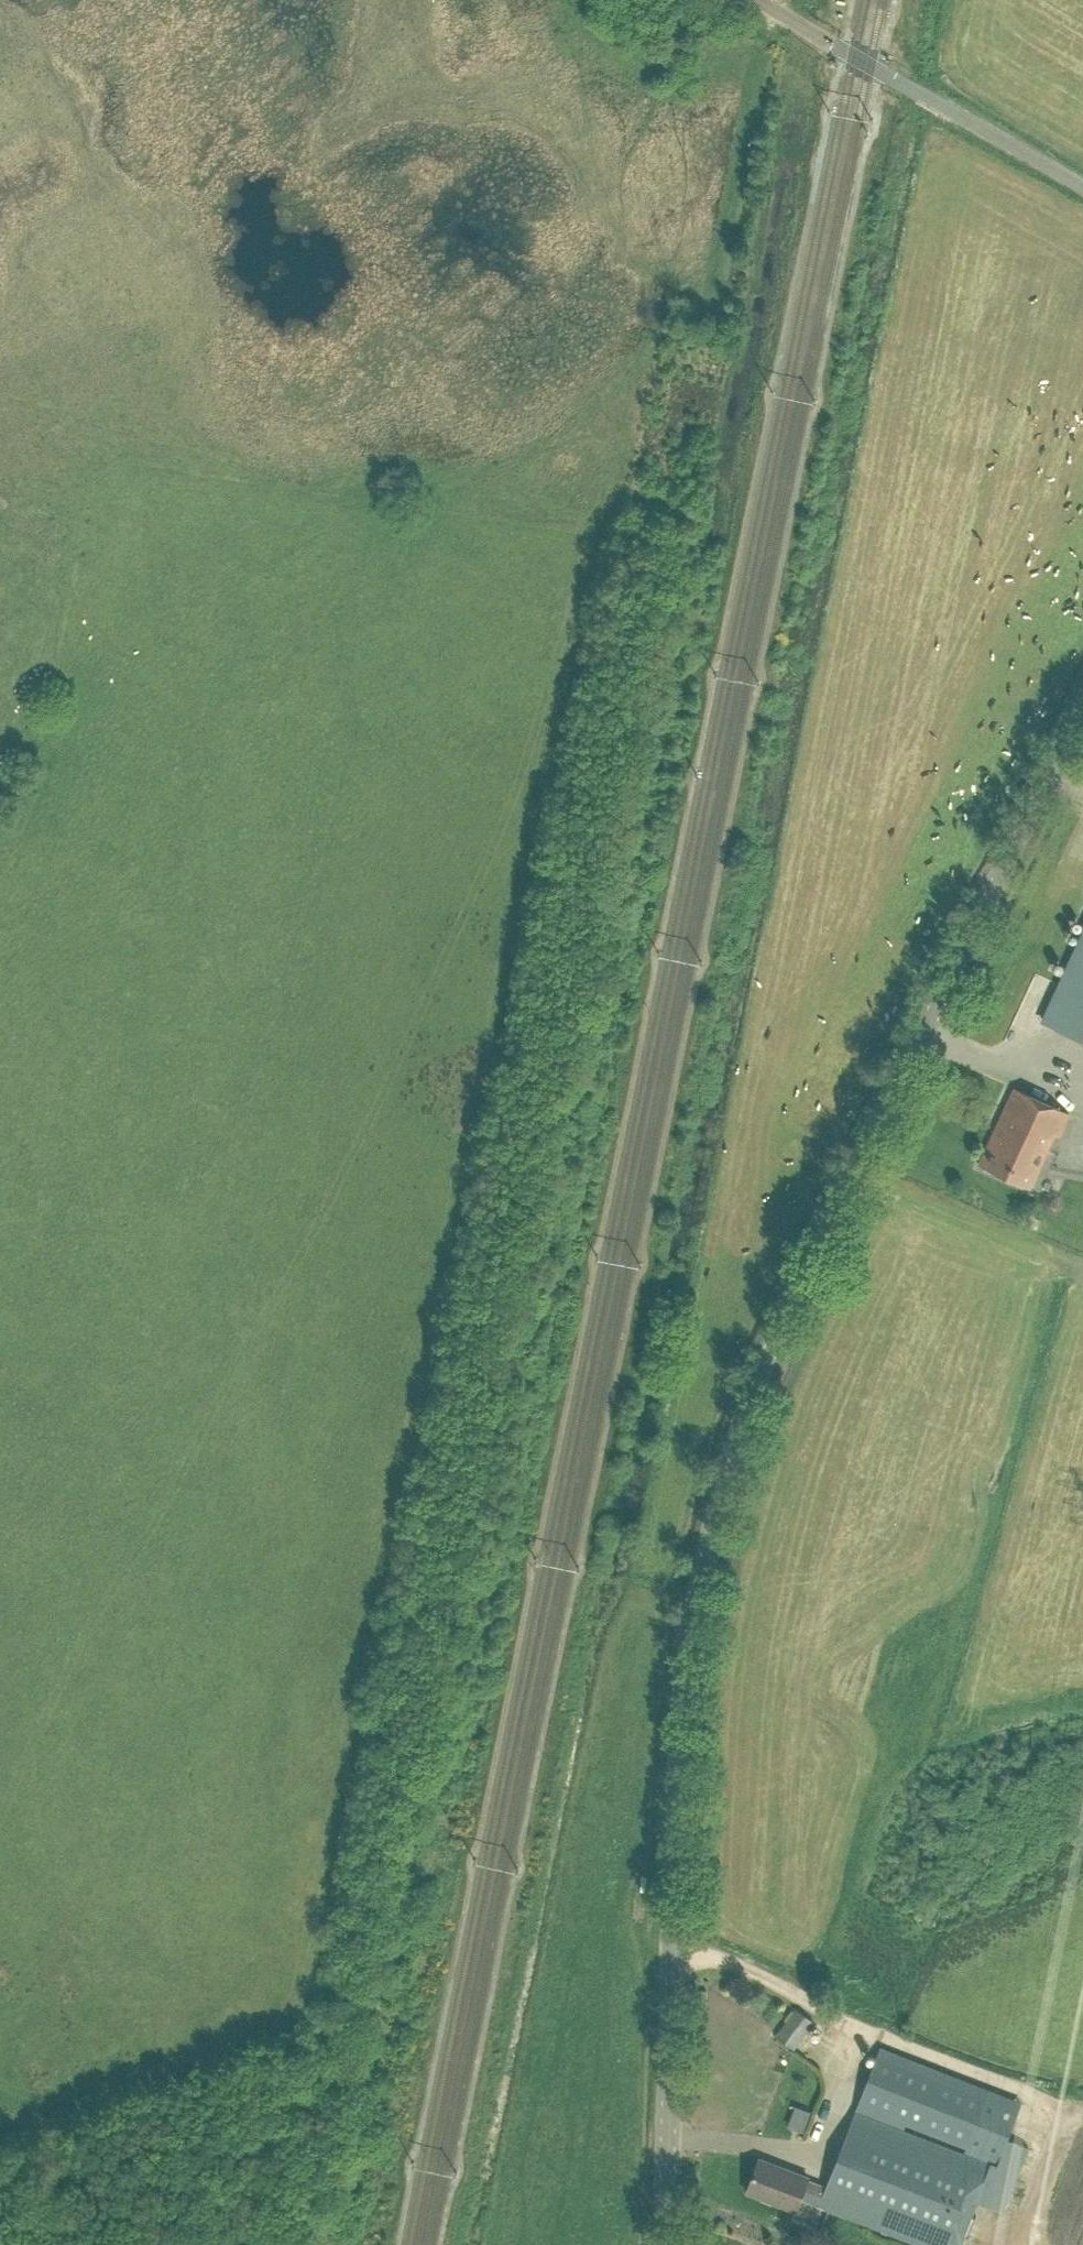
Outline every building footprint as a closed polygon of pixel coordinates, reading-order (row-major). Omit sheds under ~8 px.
[(1044,1023),(1082,1041),(1082,938),(1044,1023)] [(1070,1114),(1014,1089),(979,1166),(1030,1189),(1055,1134),(1060,1136),(1070,1114)] [(778,2039),(792,2049),(804,2032),(810,2036),(818,2024),(799,2010),(778,2039)] [(919,2244),(961,2244),(978,2203),(1005,2212),(1029,2149),(1007,2141),(1021,2103),(880,2048),(826,2187),(807,2180),(808,2178),(760,2160),(747,2192),(796,2211),(800,2199),(919,2244)]
